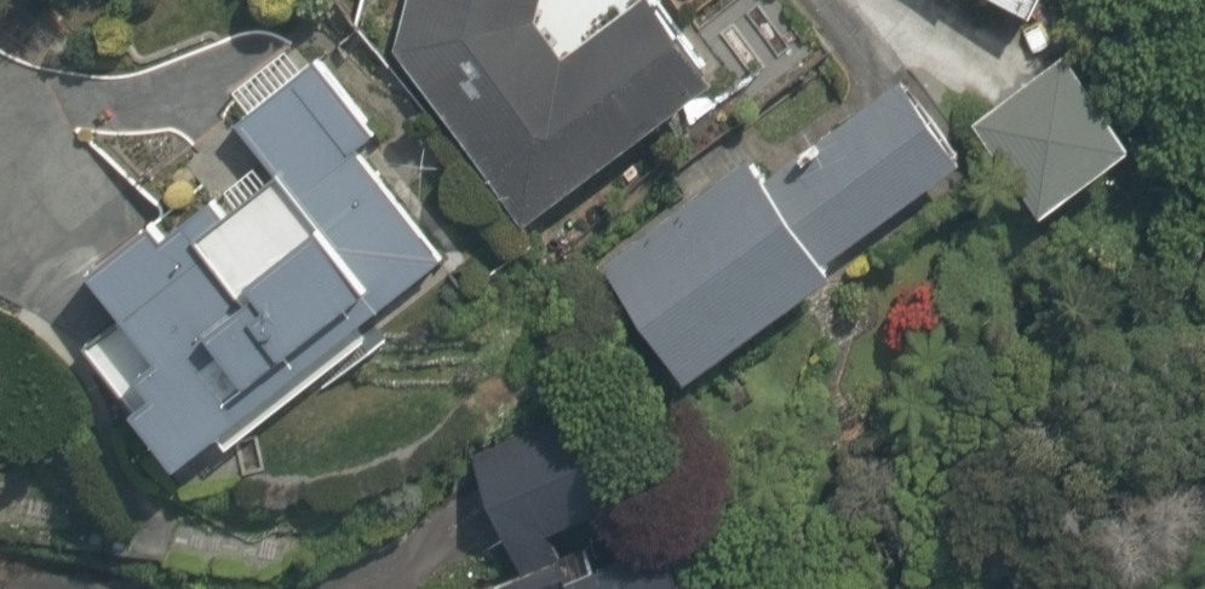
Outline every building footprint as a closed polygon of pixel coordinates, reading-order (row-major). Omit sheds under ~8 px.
[(397,55),(530,241),(720,105),(652,10),(563,74),(529,26),(537,0),(413,0),(397,55)] [(1040,41),(1060,0),(956,0),(1040,41)] [(179,490),(433,266),(349,170),(381,142),(317,70),(236,142),(272,183),(197,249),(170,219),(86,294),(115,327),(70,366),(119,421),(179,490)] [(1077,71),(983,134),(1042,223),(1136,161),(1077,71)] [(692,395),(969,180),(899,89),(764,194),(742,166),(600,277),(692,395)] [(468,443),(524,583),(509,588),(571,588),(552,541),(610,518),(566,405),(468,443)] [(697,561),(599,588),(705,588),(697,561)]
